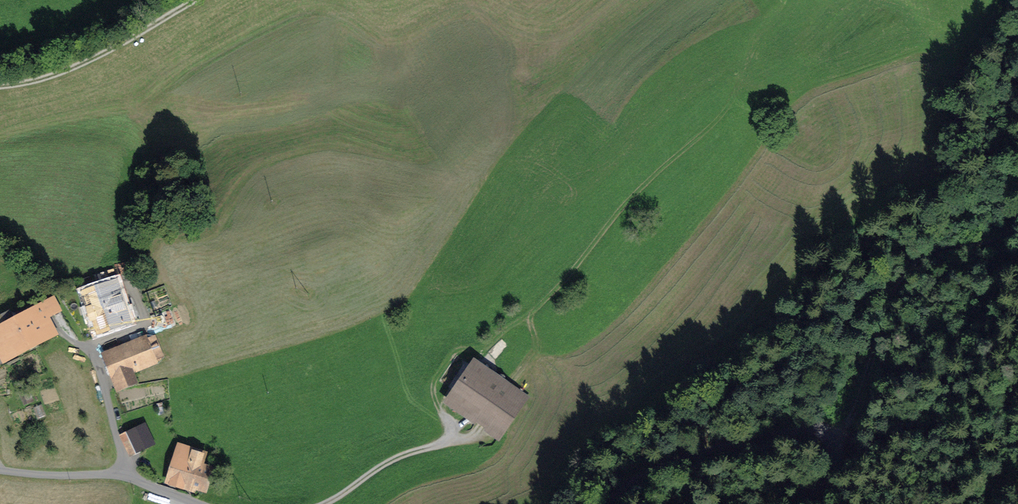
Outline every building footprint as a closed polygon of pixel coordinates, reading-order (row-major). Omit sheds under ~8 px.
[(88,292),(100,330),(136,318),(131,304),(124,306),(117,285),(118,284),(118,283),(88,292)] [(24,317),(20,309),(12,313),(28,344),(49,332),(42,319),(60,309),(52,297),(36,307),(37,309),(24,317)] [(7,356),(28,344),(12,313),(11,311),(3,316),(7,324),(0,328),(0,344),(7,356)] [(154,337),(145,340),(153,361),(162,357),(154,337)] [(146,364),(153,361),(145,340),(138,343),(146,364)] [(130,370),(146,364),(138,343),(122,350),(130,370)] [(136,383),(130,370),(122,350),(106,356),(119,387),(127,386),(136,383)] [(473,366),(450,400),(500,435),(524,401),(473,366)] [(143,426),(122,436),(131,454),(152,444),(143,426)] [(181,451),(172,480),(204,489),(209,469),(198,466),(201,457),(181,451)]
